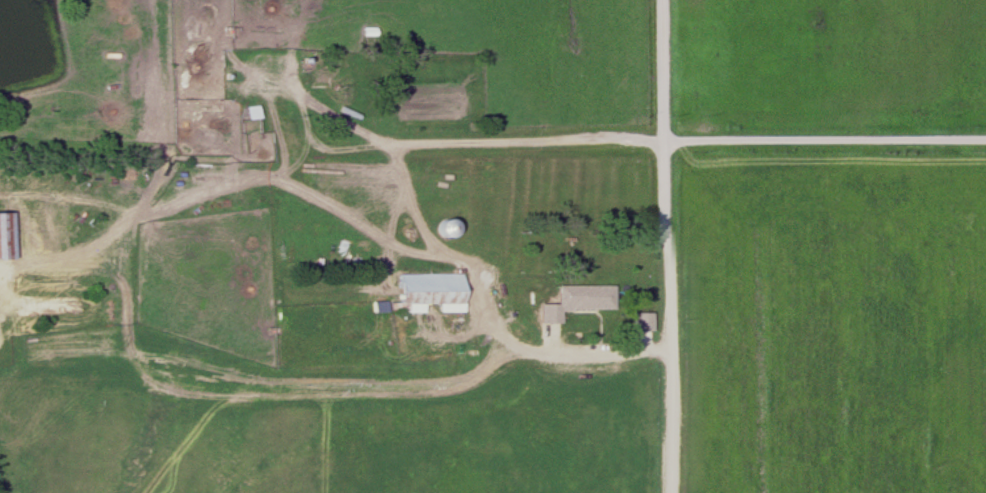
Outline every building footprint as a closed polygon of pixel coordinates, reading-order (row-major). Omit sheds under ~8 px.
[(216,68),(193,68),(193,99),(216,99),(216,68)] [(252,119),(252,107),(239,108),(239,120),(252,119)] [(446,221),(429,220),(428,237),(445,238),(446,221)] [(417,305),(457,305),(457,276),(390,276),(390,306),(400,306),(400,314),(417,314),(417,305)] [(551,311),(604,311),(604,286),(548,286),(548,305),(531,305),(531,324),(551,323),(551,311)]
